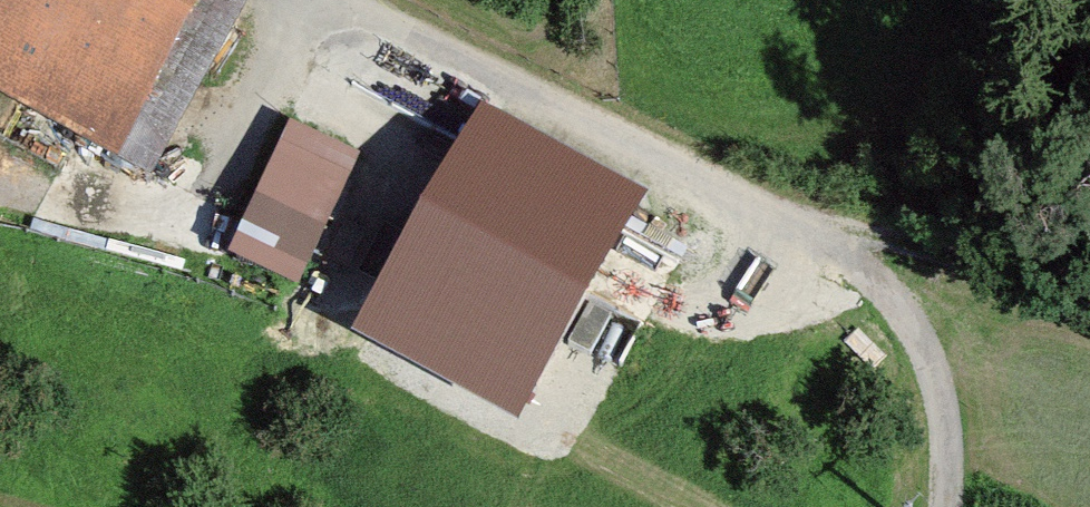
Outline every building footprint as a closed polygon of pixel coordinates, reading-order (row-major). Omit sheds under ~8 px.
[(236,0),(3,0),(0,6),(0,79),(151,159),(236,0)] [(636,187),(488,105),(367,322),(515,404),(636,187)] [(281,136),(245,221),(311,249),(347,164),(281,136)]
